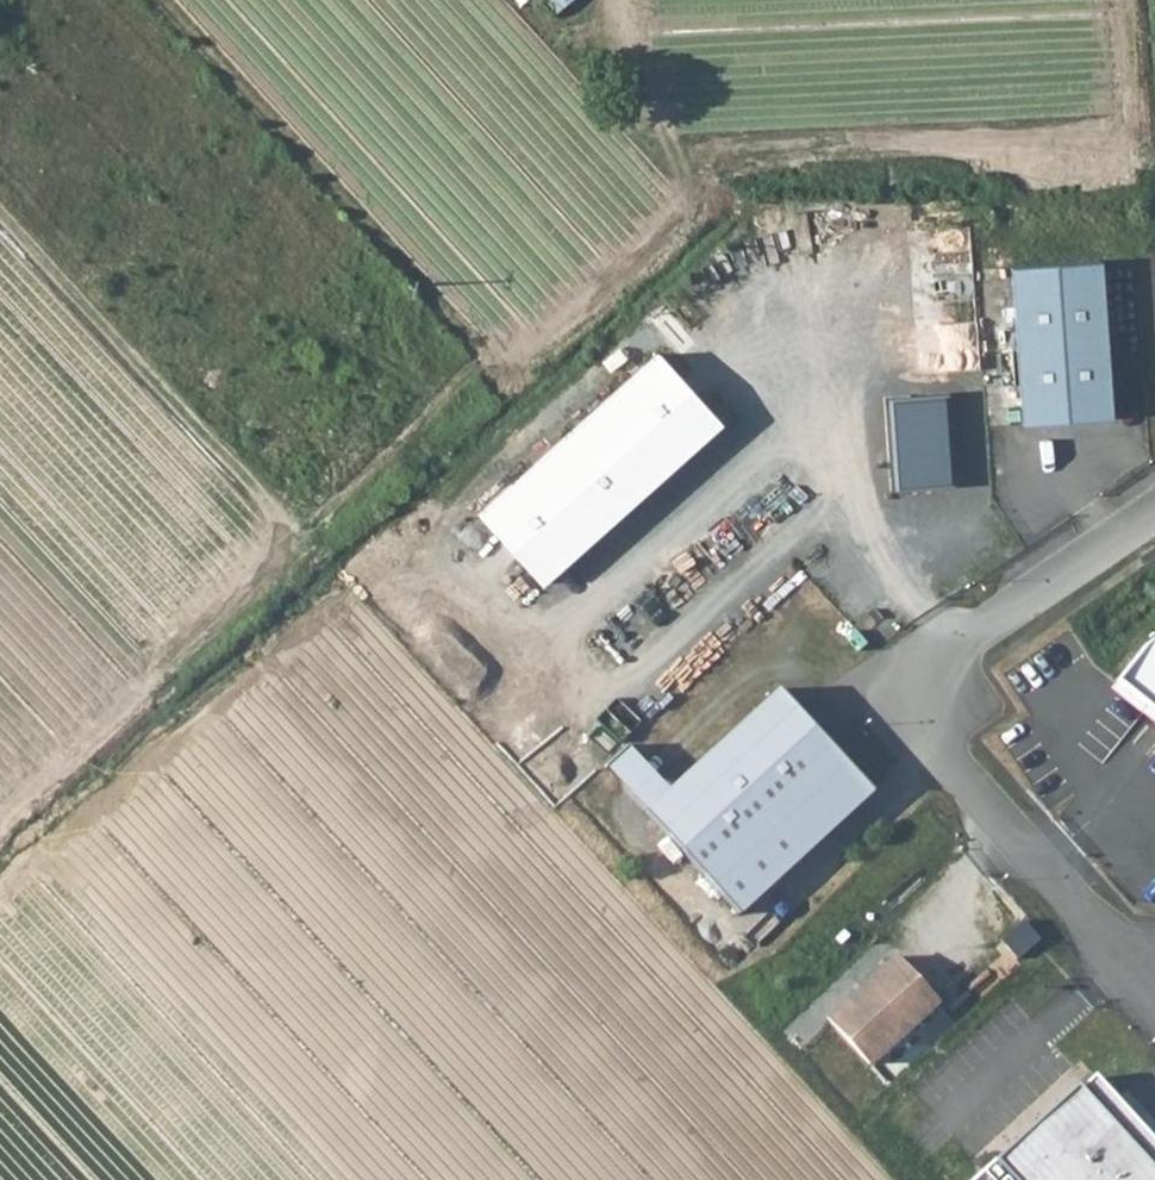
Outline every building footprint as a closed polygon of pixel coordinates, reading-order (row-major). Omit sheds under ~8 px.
[(1011,261),(1019,419),(1103,415),(1095,257),(1011,261)] [(648,352),(470,511),(535,583),(713,425),(648,352)] [(943,391),(880,395),(886,486),(950,481),(943,391)] [(1130,640),(1104,681),(1154,721),(1154,622),(1130,640)] [(639,759),(611,779),(752,923),(889,790),(790,681),(673,788),(639,759)] [(895,953),(829,1017),(874,1063),(940,999),(895,953)] [(954,1174),(960,1179),(1154,1179),(1154,1163),(1067,1069),(954,1174)]
